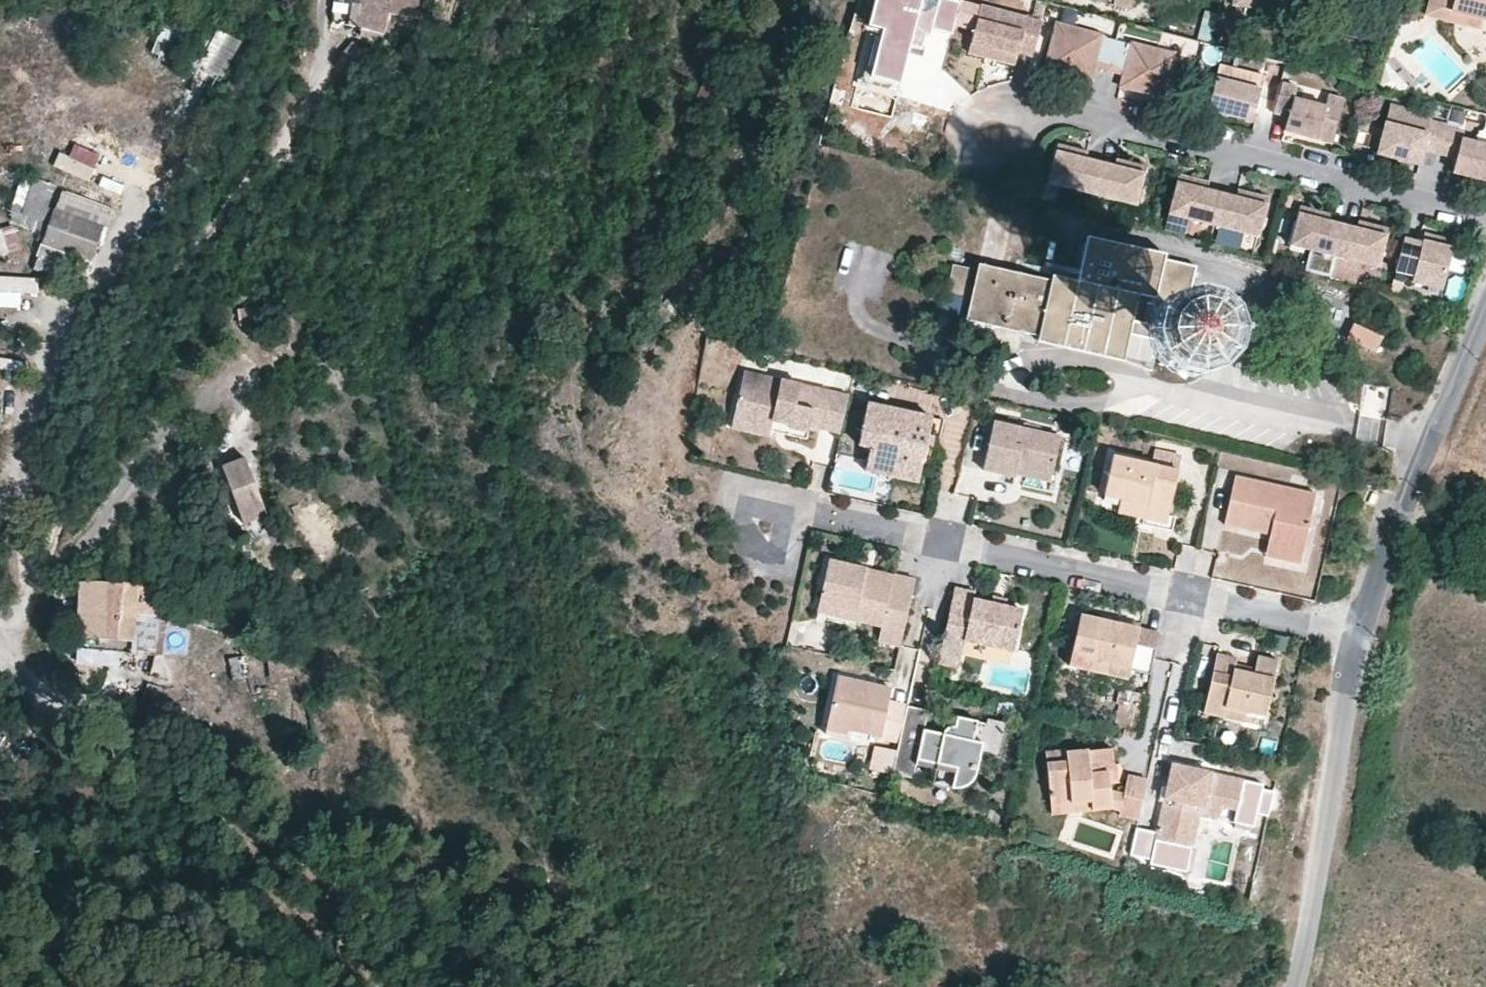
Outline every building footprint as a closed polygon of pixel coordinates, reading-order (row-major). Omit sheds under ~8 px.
[(356,26),(360,27),(383,31),(387,10),(421,17),(425,0),(362,0),(356,26)] [(1015,47),(1031,51),(1040,16),(1032,14),(979,0),(969,38),(1015,50),(1015,47)] [(1040,16),(1044,1),(1039,0),(1036,0),(1032,14),(1040,16)] [(1485,21),(1485,0),(1427,0),(1425,4),(1485,21)] [(1485,23),(1485,21),(1425,4),(1423,12),(1474,27),(1484,30),(1485,23)] [(1094,65),(1107,69),(1115,40),(1101,36),(1102,33),(1054,21),(1043,65),(1082,75),(1090,77),(1094,65)] [(1207,43),(1219,46),(1224,27),(1212,24),(1207,43)] [(196,68),(222,79),(238,38),(212,27),(196,68)] [(1013,55),(1015,50),(969,38),(966,48),(1012,60),(1013,55)] [(1247,53),(1266,58),(1269,44),(1251,39),(1247,53)] [(1115,40),(1107,69),(1123,73),(1120,85),(1132,88),(1165,97),(1176,52),(1131,41),(1130,44),(1115,40)] [(723,83),(709,77),(699,99),(712,105),(723,83)] [(1254,108),(1271,112),(1279,82),(1260,77),(1257,87),(1214,77),(1205,111),(1226,116),(1242,120),(1245,106),(1254,108)] [(1279,82),(1271,112),(1288,117),(1285,131),(1308,137),(1331,143),(1343,98),(1328,94),(1325,107),(1293,99),(1296,86),(1279,82)] [(1245,106),(1242,120),(1250,122),(1254,108),(1245,106)] [(1424,151),(1437,154),(1444,127),(1431,123),(1427,136),(1383,124),(1375,154),(1412,164),(1414,156),(1422,158),(1424,151)] [(1437,154),(1455,159),(1451,172),(1463,176),(1464,172),(1470,174),(1469,177),(1485,182),(1485,145),(1461,138),(1463,132),(1444,127),(1437,154)] [(1090,190),(1098,159),(1087,156),(1077,154),(1079,146),(1058,140),(1048,179),(1090,190)] [(1077,154),(1087,156),(1089,148),(1085,147),(1079,146),(1077,154)] [(1115,155),(1113,163),(1122,165),(1124,157),(1120,156),(1115,155)] [(1414,156),(1412,164),(1415,165),(1419,166),(1422,158),(1414,156)] [(1098,159),(1090,190),(1136,201),(1146,163),(1124,157),(1122,165),(1113,163),(1098,159)] [(1169,209),(1212,221),(1220,191),(1208,188),(1199,185),(1201,178),(1179,172),(1169,209)] [(11,215),(49,227),(55,210),(61,187),(23,175),(11,215)] [(1199,185),(1208,188),(1210,180),(1205,179),(1201,178),(1199,185)] [(1236,186),(1234,195),(1242,198),(1245,189),(1240,187),(1236,186)] [(1220,191),(1212,221),(1255,233),(1266,195),(1245,189),(1242,198),(1234,195),(1220,191)] [(1322,209),(1301,204),(1292,242),(1319,249),(1313,270),(1328,274),(1333,252),(1341,222),(1326,218),(1320,216),(1322,209)] [(1322,209),(1320,216),(1326,218),(1328,210),(1325,210),(1322,209)] [(43,242),(90,259),(102,226),(92,222),(55,210),(49,227),(43,242)] [(1354,217),(1352,225),(1362,228),(1364,220),(1359,218),(1354,217)] [(1341,222),(1333,252),(1373,263),(1383,224),(1364,220),(1362,228),(1352,225),(1341,222)] [(13,245),(14,226),(0,226),(0,245),(13,245)] [(1402,237),(1393,270),(1443,283),(1453,247),(1440,243),(1441,237),(1431,234),(1424,233),(1421,242),(1402,237)] [(1440,243),(1453,247),(1455,241),(1441,237),(1440,243)] [(1128,333),(1153,339),(1159,341),(1159,342),(1159,344),(1160,346),(1161,348),(1163,351),(1165,354),(1168,356),(1171,357),(1174,358),(1177,359),(1181,359),(1184,358),(1188,356),(1191,354),(1194,351),(1196,348),(1197,343),(1197,339),(1197,335),(1195,331),(1193,327),(1190,324),(1186,322),(1182,321),(1183,317),(1190,287),(1195,266),(1085,240),(1075,285),(978,263),(977,269),(969,300),(965,318),(1123,355),(1128,333)] [(947,294),(969,300),(977,269),(954,264),(947,294)] [(20,307),(21,295),(37,295),(38,276),(0,275),(0,306),(20,307)] [(1190,287),(1183,317),(1207,323),(1213,293),(1190,287)] [(1376,351),(1382,336),(1353,322),(1346,337),(1376,351)] [(1148,360),(1153,339),(1128,333),(1123,355),(1135,357),(1148,360)] [(811,425),(840,431),(848,395),(848,394),(772,377),(746,372),(735,421),(771,430),(774,420),(790,424),(790,426),(810,431),(811,425)] [(848,395),(840,431),(859,436),(857,443),(870,446),(867,459),(902,467),(905,458),(919,461),(926,428),(929,416),(914,413),(915,411),(848,395)] [(941,419),(929,416),(926,428),(933,430),(939,431),(941,419)] [(808,439),(810,431),(790,426),(790,424),(774,420),(771,430),(797,436),(808,439)] [(771,430),(735,421),(733,427),(769,436),(771,430)] [(984,469),(1014,477),(1016,473),(1017,467),(1051,475),(1059,437),(1043,433),(1044,428),(1024,424),(1023,429),(995,422),(984,469)] [(902,467),(867,459),(865,469),(873,470),(921,481),(933,430),(926,428),(919,461),(905,458),(902,467)] [(1179,455),(1155,450),(1151,464),(1177,470),(1180,455),(1179,455)] [(1162,502),(1169,503),(1177,470),(1151,464),(1112,456),(1104,494),(1101,506),(1116,509),(1119,497),(1146,504),(1144,509),(1159,513),(1162,502)] [(274,525),(252,467),(230,475),(252,533),(274,525)] [(1049,481),(1051,475),(1017,467),(1016,473),(1049,481)] [(1016,473),(1014,477),(1013,484),(1020,485),(1051,493),(1055,477),(1051,475),(1049,481),(1016,473)] [(1279,537),(1274,559),(1296,564),(1312,493),(1236,476),(1225,524),(1269,535),(1279,537)] [(1167,514),(1169,503),(1162,502),(1159,513),(1144,509),(1146,504),(1119,497),(1116,509),(1142,516),(1165,521),(1167,514)] [(1173,516),(1167,514),(1165,521),(1142,516),(1140,523),(1149,525),(1170,530),(1173,516)] [(1264,557),(1274,559),(1279,537),(1269,535),(1267,543),(1264,557)] [(879,641),(900,646),(915,579),(893,574),(892,581),(865,575),(866,568),(830,560),(820,603),(856,611),(854,620),(882,626),(879,641)] [(892,581),(893,574),(876,570),(866,568),(865,575),(892,581)] [(121,584),(80,580),(76,634),(131,639),(130,651),(153,653),(159,587),(121,580),(121,584)] [(971,593),(955,588),(944,636),(961,640),(1009,652),(1019,613),(1002,609),(987,605),(969,601),(971,593)] [(989,597),(987,605),(1002,609),(1004,601),(997,599),(989,597)] [(818,612),(854,620),(856,611),(820,603),(818,612)] [(1150,676),(1154,656),(1135,651),(1140,629),(1141,625),(1129,622),(1119,620),(1118,626),(1081,618),(1070,666),(1091,670),(1092,663),(1130,671),(1150,676)] [(1154,656),(1159,634),(1140,629),(1135,651),(1154,656)] [(131,639),(76,634),(75,646),(130,651),(131,639)] [(961,640),(944,636),(940,653),(957,657),(961,640)] [(1226,707),(1245,711),(1264,715),(1276,659),(1259,655),(1258,660),(1245,657),(1237,656),(1239,647),(1219,642),(1203,716),(1223,721),(1226,707)] [(299,669),(295,649),(266,653),(270,679),(299,674),(299,669)] [(957,657),(940,653),(937,666),(954,670),(957,657)] [(1129,679),(1130,671),(1092,663),(1091,670),(1129,679)] [(881,736),(889,701),(891,690),(885,688),(838,677),(825,733),(849,739),(852,729),(881,736)] [(1120,705),(1115,727),(1138,732),(1146,694),(1131,691),(1127,706),(1120,705)] [(908,704),(889,701),(881,736),(900,740),(905,717),(908,704)] [(956,764),(972,767),(976,748),(998,752),(1005,717),(984,713),(983,717),(964,713),(962,723),(952,722),(951,723),(950,723),(948,722),(947,722),(945,722),(944,723),(942,724),(941,724),(940,726),(940,728),(940,730),(939,731),(924,728),(928,708),(908,704),(905,717),(900,740),(898,751),(892,774),(915,778),(917,764),(919,764),(920,758),(956,764)] [(1242,725),(1245,711),(1226,707),(1223,721),(1242,725)] [(952,722),(962,723),(964,713),(954,712),(953,717),(952,722)] [(1140,818),(1148,779),(1128,774),(1124,792),(1110,789),(1110,781),(1107,764),(1114,764),(1113,745),(1068,749),(1069,760),(1048,761),(1053,803),(1091,798),(1092,808),(1112,806),(1120,808),(1120,814),(1140,818)] [(898,751),(875,746),(870,769),(892,774),(898,751)] [(1047,750),(1048,761),(1069,760),(1068,749),(1068,748),(1047,750)] [(956,764),(920,758),(919,764),(955,771),(956,764)] [(956,764),(955,771),(952,788),(954,788),(956,787),(959,786),(961,785),(964,784),(966,782),(968,780),(970,778),(971,774),(972,767),(956,764)] [(1107,764),(1110,781),(1116,781),(1115,772),(1114,764),(1107,764)] [(1179,766),(1170,764),(1153,840),(1178,846),(1187,805),(1218,812),(1220,805),(1222,798),(1237,802),(1242,780),(1196,770),(1195,777),(1186,775),(1187,768),(1179,766)] [(1196,770),(1187,768),(1186,775),(1195,777),(1196,770)] [(1053,811),(1092,808),(1091,798),(1053,803),(1053,811)] [(1237,802),(1222,798),(1220,805),(1235,809),(1237,802)] [(1218,812),(1187,805),(1178,846),(1189,848),(1196,818),(1216,823),(1218,812)]
